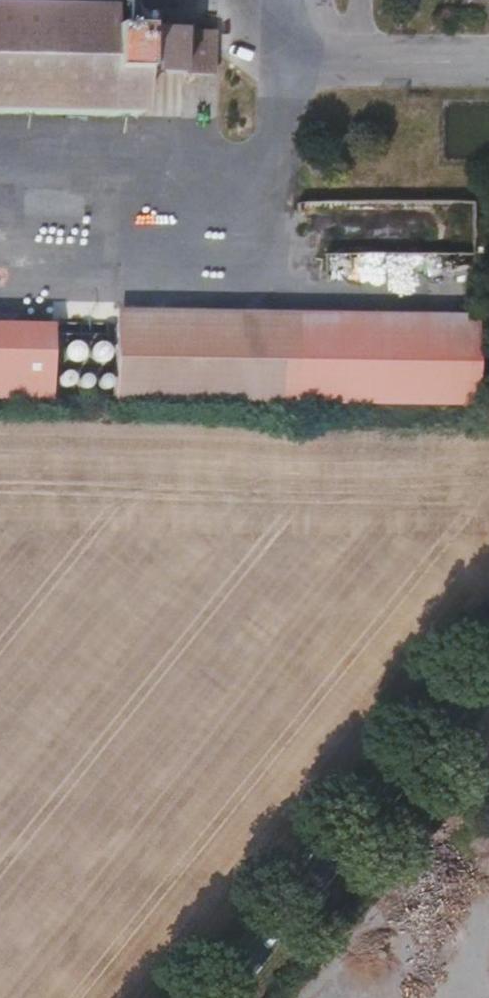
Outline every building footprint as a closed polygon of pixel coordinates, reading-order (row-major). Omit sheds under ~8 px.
[(0,6),(0,111),(211,117),(213,32),(119,30),(120,9),(0,6)] [(477,316),(112,301),(111,314),(477,332),(477,316)] [(51,315),(0,313),(0,397),(49,398),(51,315)] [(480,410),(477,332),(111,314),(108,395),(480,410)]
